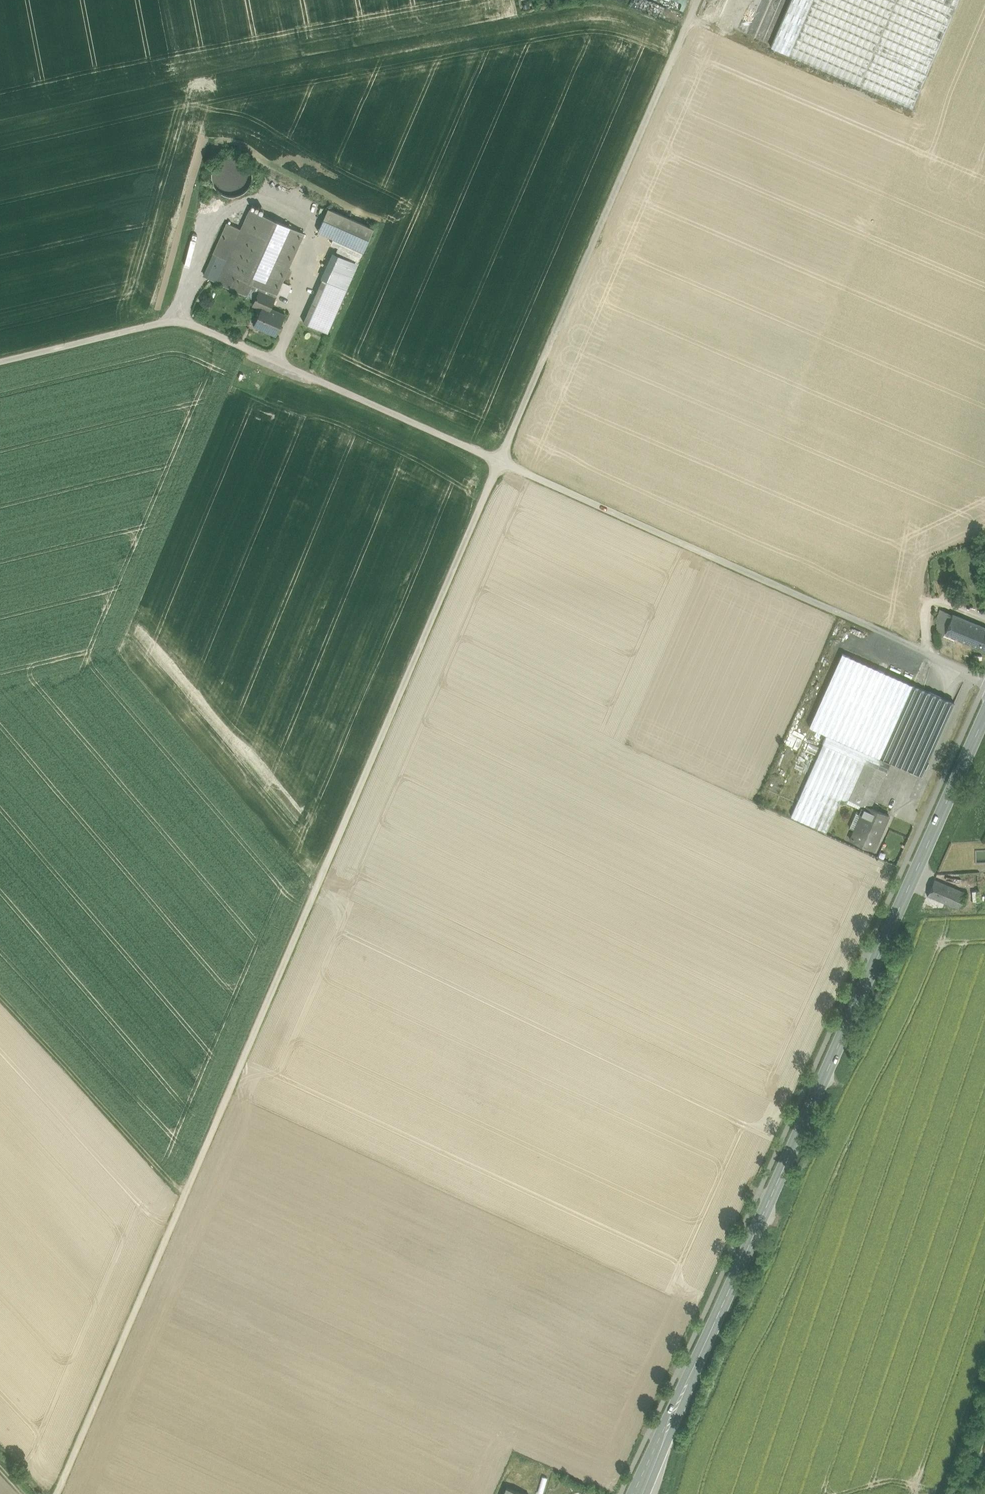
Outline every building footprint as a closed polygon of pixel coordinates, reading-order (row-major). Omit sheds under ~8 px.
[(687,0),(657,0),(683,11),(687,0)] [(771,47),(913,108),(959,0),(791,0),(771,47)] [(374,226),(328,206),(318,231),(363,251),(374,226)] [(252,309),(259,312),(264,300),(273,305),(279,292),(284,281),(306,231),(250,207),(241,226),(227,220),(212,253),(226,259),(217,279),(257,297),(252,309)] [(347,287),(322,276),(302,322),(327,333),(347,287)] [(291,284),(284,281),(279,292),(286,295),(291,284)] [(264,300),(259,312),(253,324),(277,335),(288,311),(273,305),(264,300)] [(942,633),(944,633),(952,614),(941,609),(933,628),(942,633)] [(952,614),(944,633),(956,639),(984,651),(984,628),(952,614)] [(944,633),(942,633),(939,640),(953,646),(956,639),(944,633)] [(923,664),(868,640),(827,734),(882,757),(914,684),(923,664)] [(957,702),(914,684),(882,757),(892,762),(925,776),(957,702)] [(799,743),(803,734),(794,731),(791,740),(799,743)] [(882,757),(827,734),(790,817),(827,833),(831,824),(843,796),(863,804),(872,808),(892,762),(882,757)] [(872,808),(863,804),(848,839),(875,850),(890,816),(872,808)] [(836,826),(831,824),(827,833),(832,835),(836,826)] [(970,889),(937,874),(928,894),(962,908),(970,889)] [(506,1486),(502,1493),(527,1493),(506,1486)]
